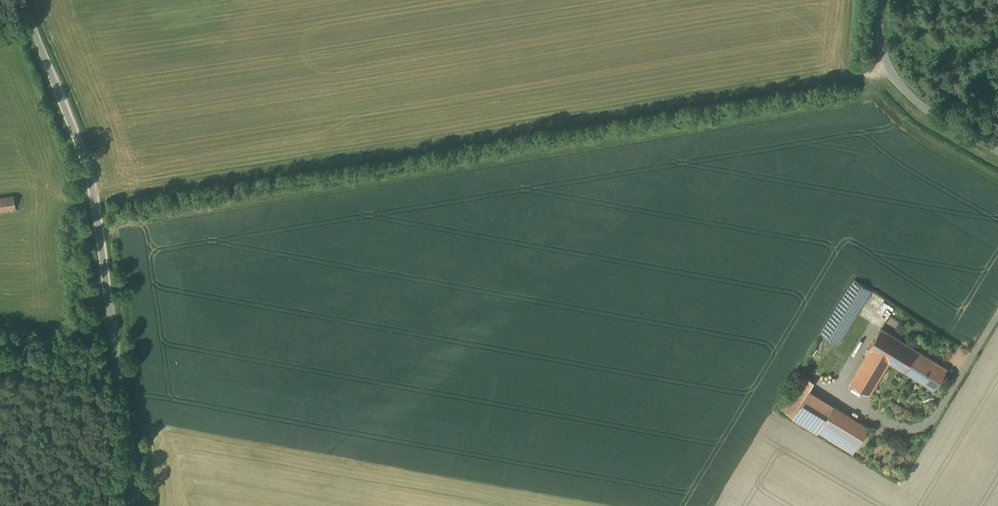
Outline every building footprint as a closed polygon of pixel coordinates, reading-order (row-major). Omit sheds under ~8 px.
[(0,198),(0,213),(16,210),(14,196),(0,198)] [(855,279),(828,323),(845,334),(872,290),(855,279)] [(916,350),(881,329),(869,348),(871,349),(851,383),(869,394),(890,361),(904,370),(916,350)] [(947,369),(916,350),(904,370),(935,389),(947,369)] [(869,428),(809,391),(793,417),(853,453),(869,428)]
